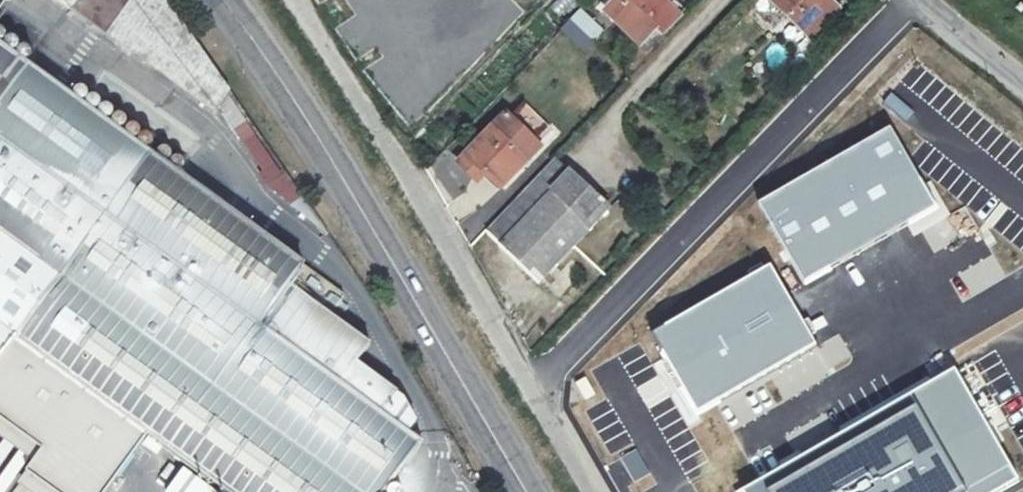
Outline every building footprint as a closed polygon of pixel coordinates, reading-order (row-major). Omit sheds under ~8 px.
[(215,114),(219,108),(230,91),(166,0),(59,0),(215,114)] [(673,21),(651,0),(616,0),(599,17),(633,50),(648,33),(656,40),(673,21)] [(673,21),(678,16),(680,15),(665,0),(651,0),(673,21)] [(813,31),(839,3),(835,0),(780,0),(813,31)] [(568,26),(590,48),(598,40),(575,18),(568,26)] [(580,59),(590,48),(568,26),(558,36),(580,59)] [(17,432),(3,455),(52,491),(74,491),(127,419),(148,437),(223,491),(385,491),(418,446),(377,416),(395,392),(356,362),(368,344),(331,317),(343,301),(0,50),(0,421),(17,432)] [(230,91),(219,108),(272,182),(270,185),(331,235),(316,212),(230,91)] [(496,129),(491,134),(450,178),(468,195),(476,187),(490,201),(523,166),(528,160),(496,129)] [(922,189),(889,132),(758,207),(792,265),(804,286),(914,222),(935,210),(922,189)] [(611,202),(560,157),(493,229),(542,277),(611,202)] [(751,282),(651,340),(659,354),(696,419),(813,352),(815,351),(809,340),(815,337),(807,325),(802,328),(785,297),(773,276),(770,271),(766,273),(763,268),(748,276),(751,282)] [(1017,486),(953,375),(837,441),(805,460),(790,468),(780,474),(758,486),(751,490),(749,491),(1006,491),(1017,486)] [(148,437),(140,448),(200,491),(223,491),(148,437)]
